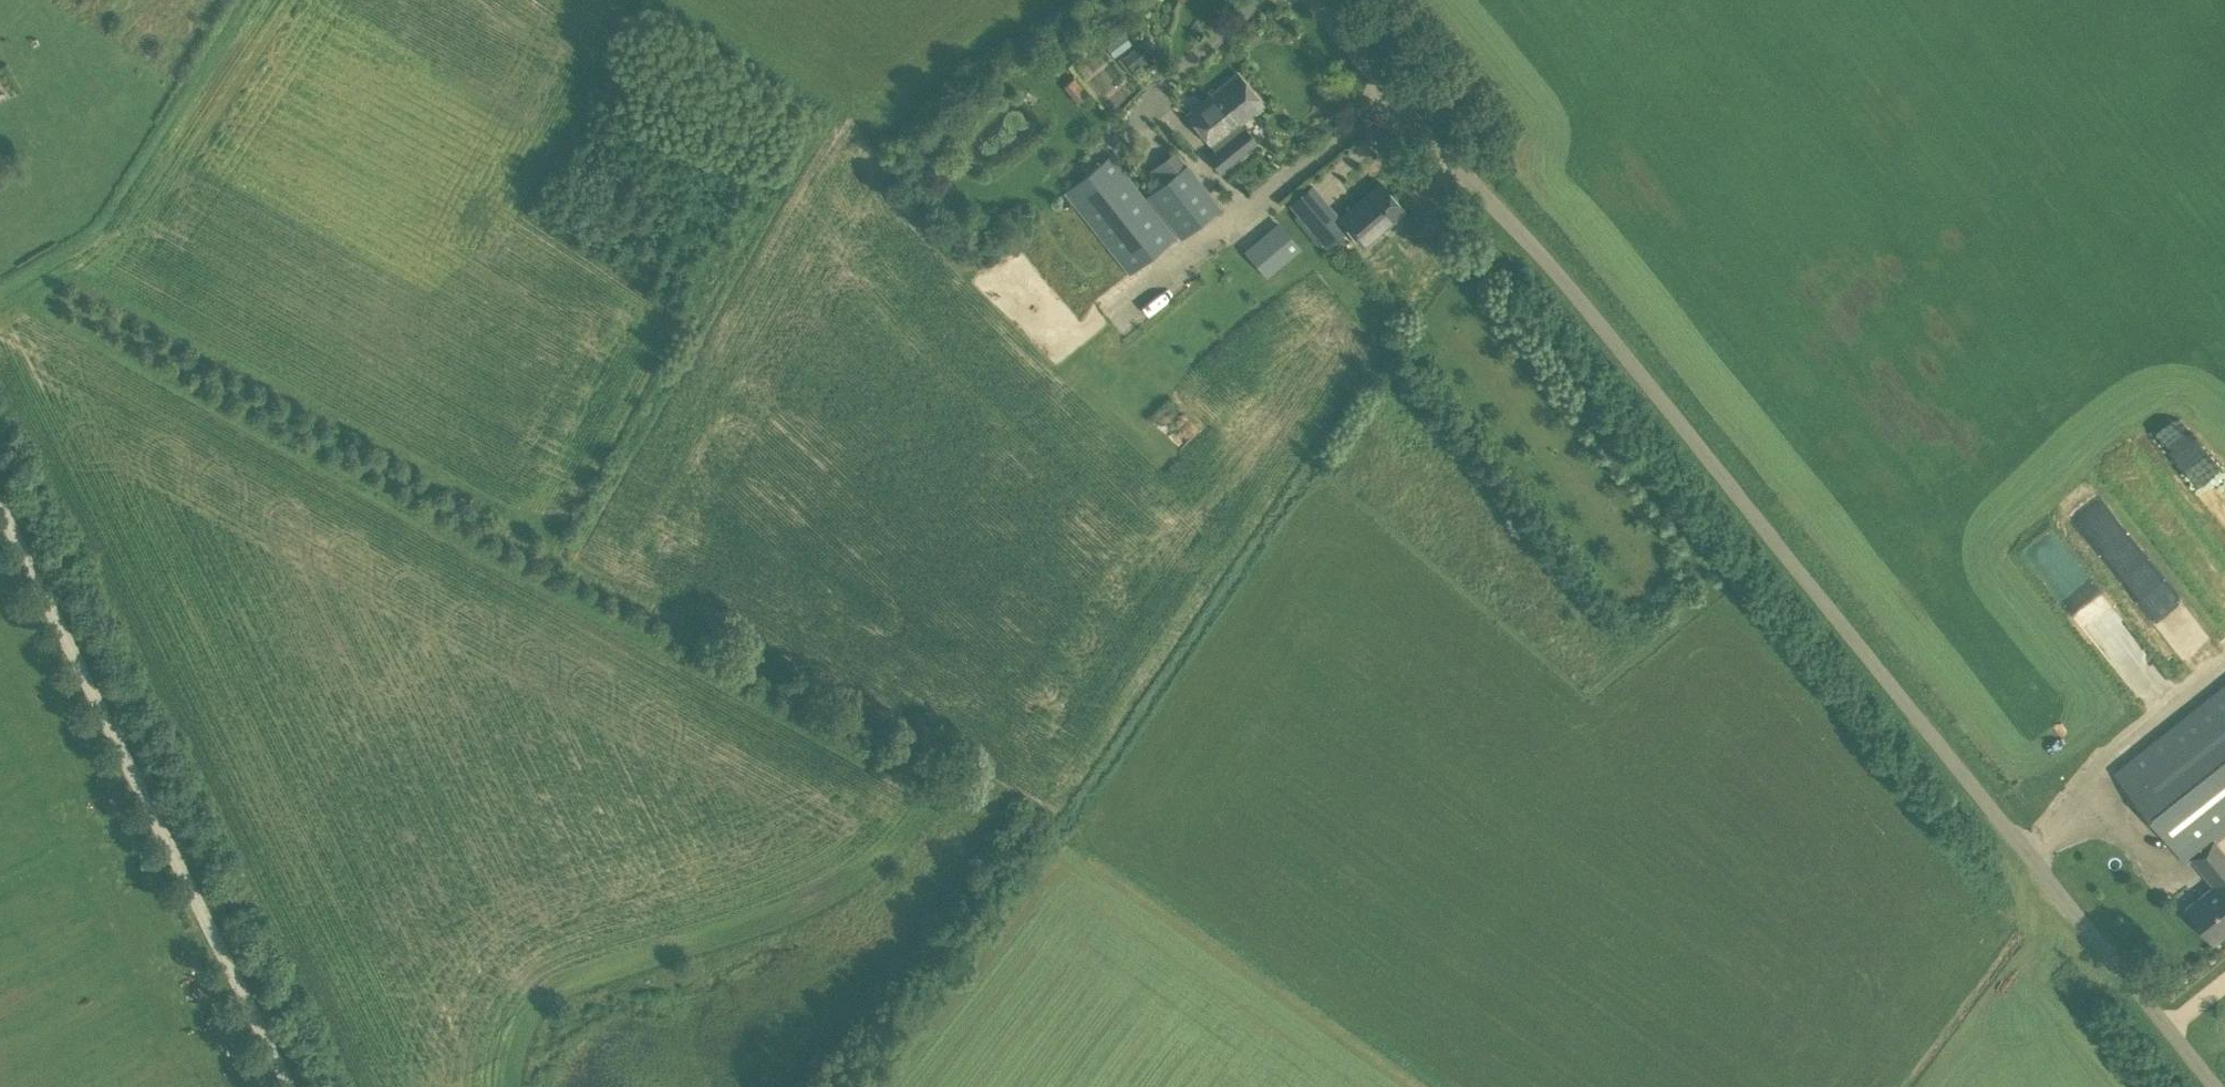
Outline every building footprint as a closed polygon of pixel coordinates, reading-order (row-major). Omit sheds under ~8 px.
[(1141,42),(1122,57),(1133,71),(1152,56),(1141,42)] [(1111,110),(1140,91),(1108,43),(1079,61),(1111,110)] [(1238,125),(1240,123),(1264,104),(1238,72),(1212,93),(1238,125)] [(1243,126),(1240,123),(1238,125),(1212,93),(1187,114),(1212,146),(1215,149),(1207,155),(1220,173),(1258,142),(1244,125),(1243,126)] [(1180,239),(1221,206),(1178,152),(1150,173),(1158,183),(1146,194),(1180,239)] [(1130,272),(1164,245),(1175,236),(1111,156),(1066,192),(1130,272)] [(1362,245),(1404,209),(1381,182),(1339,218),(1362,245)] [(1313,183),(1294,199),(1288,204),(1326,249),(1336,240),(1343,248),(1352,241),(1344,233),(1345,231),(1333,218),(1338,214),(1313,183)] [(1280,222),(1269,232),(1291,257),(1302,247),(1280,222)] [(1188,420),(1172,422),(1175,439),(1190,437),(1188,420)] [(2071,529),(2043,541),(2086,642),(2114,630),(2071,529)] [(2140,685),(2161,670),(2127,625),(2107,640),(2140,685)] [(2215,886),(2201,897),(2204,901),(2191,911),(2214,941),(2224,932),(2224,853),(2215,840),(2224,832),(2224,685),(2116,772),(2188,862),(2193,858),(2215,886)]
